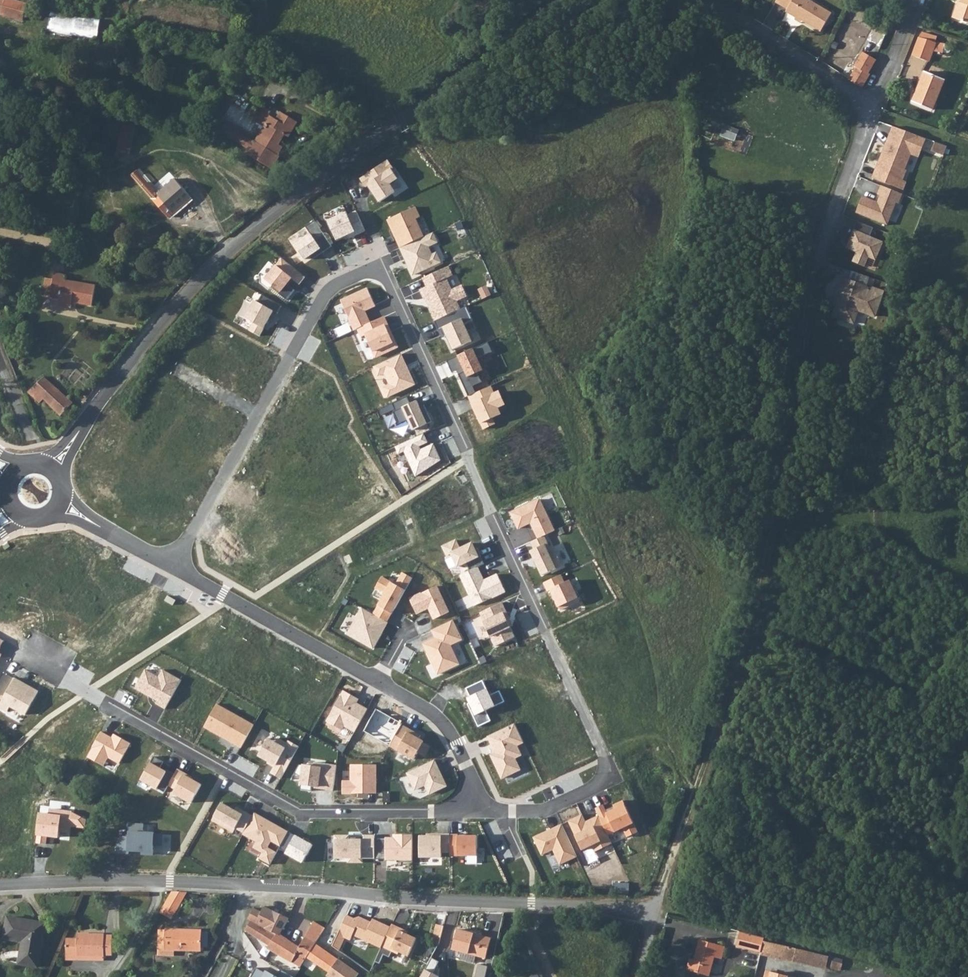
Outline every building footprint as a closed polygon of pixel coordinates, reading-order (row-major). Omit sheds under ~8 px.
[(28,4),(15,0),(5,0),(1,15),(22,21),(28,4)] [(820,33),(832,15),(808,0),(778,0),(776,3),(787,10),(786,13),(796,19),(797,18),(802,22),(820,33)] [(961,2),(958,0),(952,18),(967,24),(967,0),(962,0),(961,2)] [(473,10),(469,6),(464,11),(468,15),(473,10)] [(52,14),(50,33),(101,38),(102,19),(52,14)] [(936,37),(922,32),(913,56),(928,62),(932,51),(943,54),(943,52),(947,53),(948,53),(949,53),(949,52),(950,52),(951,51),(951,50),(951,49),(951,48),(951,47),(950,46),(949,46),(949,45),(945,44),(935,42),(936,37)] [(862,88),(870,74),(868,73),(876,60),(863,52),(854,66),(856,67),(848,80),(862,88)] [(932,110),(944,80),(925,72),(913,102),(932,110)] [(269,115),(271,111),(264,106),(255,121),(267,128),(263,135),(261,133),(256,142),(254,140),(248,149),(246,153),(272,169),(280,156),(277,154),(275,153),(280,145),(278,143),(284,134),(288,136),(297,121),(281,112),(276,119),(269,115)] [(125,117),(123,124),(135,127),(137,120),(125,117)] [(149,131),(150,125),(139,122),(138,127),(149,131)] [(248,149),(254,140),(248,137),(226,123),(220,132),(248,149)] [(123,124),(120,136),(133,139),(135,127),(123,124)] [(736,141),(741,131),(727,125),(722,135),(736,141)] [(925,138),(892,127),(889,135),(892,136),(886,151),(884,150),(873,178),(904,190),(907,182),(903,181),(907,171),(905,170),(914,145),(921,148),(925,138)] [(120,136),(119,143),(118,146),(130,149),(133,139),(120,136)] [(934,152),(946,155),(948,146),(936,143),(934,152)] [(918,157),(921,148),(914,145),(910,154),(918,157)] [(128,157),(130,149),(118,146),(116,154),(128,157)] [(387,158),(358,178),(365,188),(368,186),(380,203),(392,195),(395,197),(408,188),(387,158)] [(174,213),(192,198),(175,179),(165,188),(157,195),(153,190),(147,182),(141,187),(158,205),(162,201),(174,213)] [(165,188),(161,183),(153,190),(157,195),(165,188)] [(904,194),(881,185),(878,193),(882,195),(879,202),(864,196),(857,213),(888,225),(897,204),(900,205),(904,194)] [(388,220),(400,247),(423,237),(415,220),(419,218),(415,208),(388,220)] [(347,212),(329,220),(338,239),(356,231),(357,233),(364,230),(356,212),(349,216),(347,212)] [(315,221),(305,227),(310,234),(296,244),(306,258),(310,255),(312,259),(332,246),(315,221)] [(871,226),(855,221),(846,244),(856,248),(852,261),(863,265),(866,255),(874,258),(881,240),(867,235),(871,226)] [(423,237),(400,247),(412,275),(441,262),(436,253),(432,255),(428,247),(438,242),(433,233),(423,237)] [(282,256),(265,279),(282,292),(289,284),(292,280),(300,286),(308,276),(282,256)] [(450,264),(422,278),(425,285),(418,288),(433,320),(435,319),(459,307),(456,301),(466,296),(461,286),(451,290),(446,278),(455,274),(450,264)] [(64,274),(55,273),(54,279),(51,294),(51,298),(60,299),(58,306),(71,308),(72,303),(92,306),(96,285),(63,280),(64,274)] [(51,294),(54,279),(47,278),(44,293),(51,294)] [(865,285),(840,278),(836,289),(838,290),(836,294),(833,292),(831,298),(833,298),(831,305),(834,306),(831,316),(845,321),(847,314),(855,316),(857,310),(873,316),(882,291),(871,287),(869,291),(864,289),(865,285)] [(376,306),(368,289),(342,300),(355,329),(357,327),(370,321),(365,310),(376,306)] [(245,300),(237,314),(253,323),(249,330),(260,337),(275,311),(253,299),(251,303),(245,300)] [(459,307),(435,319),(439,328),(441,327),(453,352),(475,342),(467,325),(475,321),(467,305),(459,307)] [(383,315),(370,321),(357,327),(362,337),(367,335),(376,355),(395,347),(385,326),(388,325),(383,315)] [(490,338),(457,355),(473,386),(491,377),(487,370),(485,371),(480,361),(497,353),(490,338)] [(401,354),(375,367),(379,375),(385,372),(391,385),(385,388),(389,396),(415,384),(401,354)] [(61,416),(73,403),(44,378),(28,392),(39,403),(44,399),(61,416)] [(491,385),(468,396),(484,430),(496,425),(492,418),(501,414),(498,408),(506,405),(499,390),(494,392),(491,385)] [(408,396),(392,403),(396,410),(393,411),(399,423),(408,418),(413,430),(431,421),(424,406),(420,407),(416,400),(411,403),(408,396)] [(425,433),(395,446),(399,455),(404,452),(415,477),(441,459),(433,441),(429,443),(425,433)] [(541,499),(511,513),(519,530),(531,524),(538,539),(544,536),(555,530),(541,499)] [(544,536),(538,539),(531,542),(534,548),(531,550),(543,575),(562,566),(554,550),(551,551),(544,536)] [(456,538),(441,545),(447,558),(452,556),(457,567),(479,557),(472,542),(460,547),(456,538)] [(478,567),(460,575),(474,607),(506,592),(497,573),(484,579),(478,567)] [(384,593),(373,613),(389,622),(413,578),(401,571),(395,582),(383,575),(376,588),(384,593)] [(561,575),(544,583),(548,592),(552,590),(561,609),(579,601),(570,581),(565,583),(561,575)] [(439,584),(410,598),(418,614),(429,609),(434,619),(452,611),(439,584)] [(502,602),(477,612),(479,616),(473,618),(481,638),(491,634),(495,644),(513,637),(505,615),(507,614),(502,602)] [(373,613),(363,607),(347,635),(373,649),(389,622),(373,613)] [(453,621),(433,630),(437,638),(425,643),(439,673),(459,664),(450,644),(461,639),(453,621)] [(145,669),(135,687),(156,699),(153,704),(164,711),(181,680),(163,670),(159,677),(145,669)] [(0,706),(8,711),(11,706),(27,715),(39,691),(15,678),(0,706)] [(483,681),(467,688),(471,696),(467,697),(470,703),(468,704),(478,726),(490,720),(486,711),(505,702),(500,691),(490,696),(483,681)] [(344,692),(327,721),(342,730),(345,726),(355,732),(368,710),(357,703),(359,700),(344,692)] [(254,724),(216,703),(203,727),(241,748),(254,724)] [(390,745),(402,723),(376,709),(364,730),(390,745)] [(515,722),(486,736),(494,752),(490,754),(501,779),(521,770),(516,759),(522,756),(518,746),(524,743),(515,722)] [(390,745),(389,746),(414,759),(418,753),(426,757),(430,748),(422,743),(423,741),(420,739),(422,734),(402,723),(390,745)] [(131,743),(114,733),(112,737),(101,731),(87,756),(103,766),(108,757),(119,763),(131,743)] [(281,778),(299,747),(289,741),(287,744),(278,739),(276,744),(268,739),(258,756),(276,766),(272,773),(281,778)] [(170,787),(175,776),(160,768),(163,762),(153,757),(141,779),(166,793),(170,787)] [(434,761),(408,773),(415,789),(426,785),(430,793),(446,786),(434,761)] [(337,765),(314,763),(314,767),(299,765),(295,774),(302,777),(300,790),(311,792),(312,789),(334,791),(337,765)] [(351,764),(351,782),(342,782),(342,793),(363,794),(363,792),(375,792),(376,765),(351,764)] [(179,769),(175,776),(170,787),(175,790),(173,793),(192,803),(202,784),(189,777),(191,775),(179,769)] [(603,806),(597,809),(599,815),(608,834),(622,828),(626,836),(635,832),(621,801),(613,805),(616,810),(606,814),(603,806)] [(232,804),(230,807),(223,803),(214,820),(234,831),(236,828),(244,833),(254,816),(232,804)] [(87,812),(47,807),(47,812),(38,811),(35,836),(58,839),(60,821),(70,822),(70,826),(86,828),(87,812)] [(257,814),(245,836),(257,842),(254,848),(263,853),(260,858),(270,864),(279,847),(288,831),(257,814)] [(608,834),(599,815),(591,819),(593,824),(587,826),(582,816),(570,821),(583,849),(592,845),(595,852),(605,847),(602,841),(610,838),(608,834)] [(128,855),(128,850),(141,850),(141,855),(153,856),(154,845),(161,845),(162,836),(154,835),(154,834),(143,833),(143,824),(129,824),(129,837),(123,837),(118,841),(117,854),(128,855)] [(562,825),(534,838),(543,856),(553,851),(557,858),(574,850),(562,825)] [(313,845),(288,831),(279,847),(286,851),(284,854),(303,864),(313,845)] [(442,834),(426,833),(426,836),(420,835),(419,858),(441,858),(442,834)] [(458,834),(450,834),(450,855),(476,855),(477,836),(458,835),(458,834)] [(365,836),(365,840),(349,840),(349,836),(335,835),(335,858),(348,858),(348,862),(362,863),(362,858),(375,858),(375,838),(375,836),(365,836)] [(386,839),(375,838),(375,858),(398,859),(398,863),(412,863),(413,835),(394,835),(394,842),(386,842),(386,839)] [(172,919),(187,893),(173,892),(172,892),(160,912),(172,919)] [(316,943),(325,928),(314,921),(299,947),(280,935),(289,918),(264,906),(256,923),(251,921),(246,931),(261,941),(270,946),(268,949),(292,962),(297,954),(305,959),(306,960),(307,957),(316,943)] [(347,915),(333,946),(339,951),(345,938),(350,941),(352,936),(380,949),(382,946),(391,927),(372,918),(370,922),(360,917),(353,918),(347,915)] [(23,941),(19,964),(38,967),(46,923),(8,917),(4,938),(23,941)] [(434,935),(441,937),(444,925),(437,923),(434,935)] [(400,930),(401,928),(392,924),(391,927),(382,946),(398,954),(399,952),(409,956),(417,938),(400,930)] [(316,943),(323,948),(333,933),(325,928),(316,943)] [(173,950),(201,951),(201,930),(187,929),(166,929),(166,930),(159,930),(159,955),(172,955),(173,950)] [(491,938),(457,929),(452,949),(462,952),(477,955),(486,958),(491,938)] [(748,933),(740,931),(736,945),(761,952),(763,941),(764,937),(762,936),(748,933)] [(77,934),(77,939),(66,938),(66,959),(78,960),(78,955),(105,956),(105,955),(113,955),(113,935),(105,935),(105,934),(77,934)] [(441,937),(434,935),(432,942),(439,944),(441,937)] [(725,947),(700,940),(695,956),(697,957),(696,960),(694,959),(690,958),(687,970),(709,976),(714,957),(722,959),(725,947)] [(761,952),(760,954),(793,962),(793,961),(796,948),(763,941),(761,952)] [(330,973),(327,976),(329,976),(356,976),(359,974),(323,948),(316,943),(307,957),(330,973)] [(827,960),(828,956),(796,948),(793,961),(825,969),(826,966),(827,960)] [(477,955),(462,952),(460,959),(475,963),(477,955)] [(300,967),(305,959),(297,954),(292,962),(300,967)] [(421,976),(438,976),(439,976),(433,973),(439,961),(432,957),(421,976)] [(838,969),(839,962),(827,960),(826,966),(838,969)] [(479,964),(476,976),(486,976),(488,966),(479,964)] [(251,976),(277,976),(267,971),(266,973),(256,968),(251,976)]
